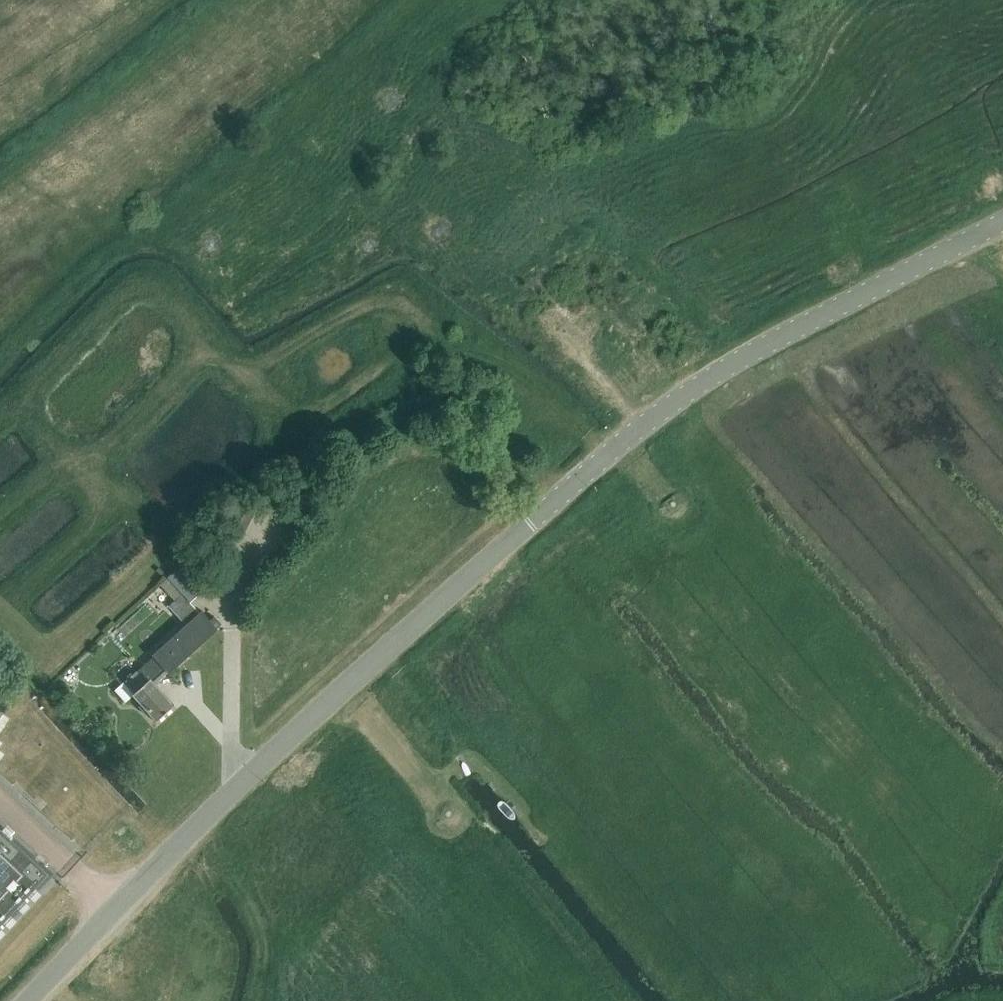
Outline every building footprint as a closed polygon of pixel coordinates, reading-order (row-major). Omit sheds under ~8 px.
[(603,226),(594,231),(606,251),(615,246),(603,226)] [(182,593),(189,600),(200,590),(179,567),(159,585),(173,601),(182,593)] [(125,681),(114,690),(124,702),(133,693),(156,719),(172,704),(153,683),(215,627),(219,623),(213,616),(209,620),(200,610),(199,611),(189,600),(182,593),(173,601),(168,605),(185,623),(151,654),(153,656),(126,681),(125,681)] [(53,872),(0,822),(0,930),(53,872)]
